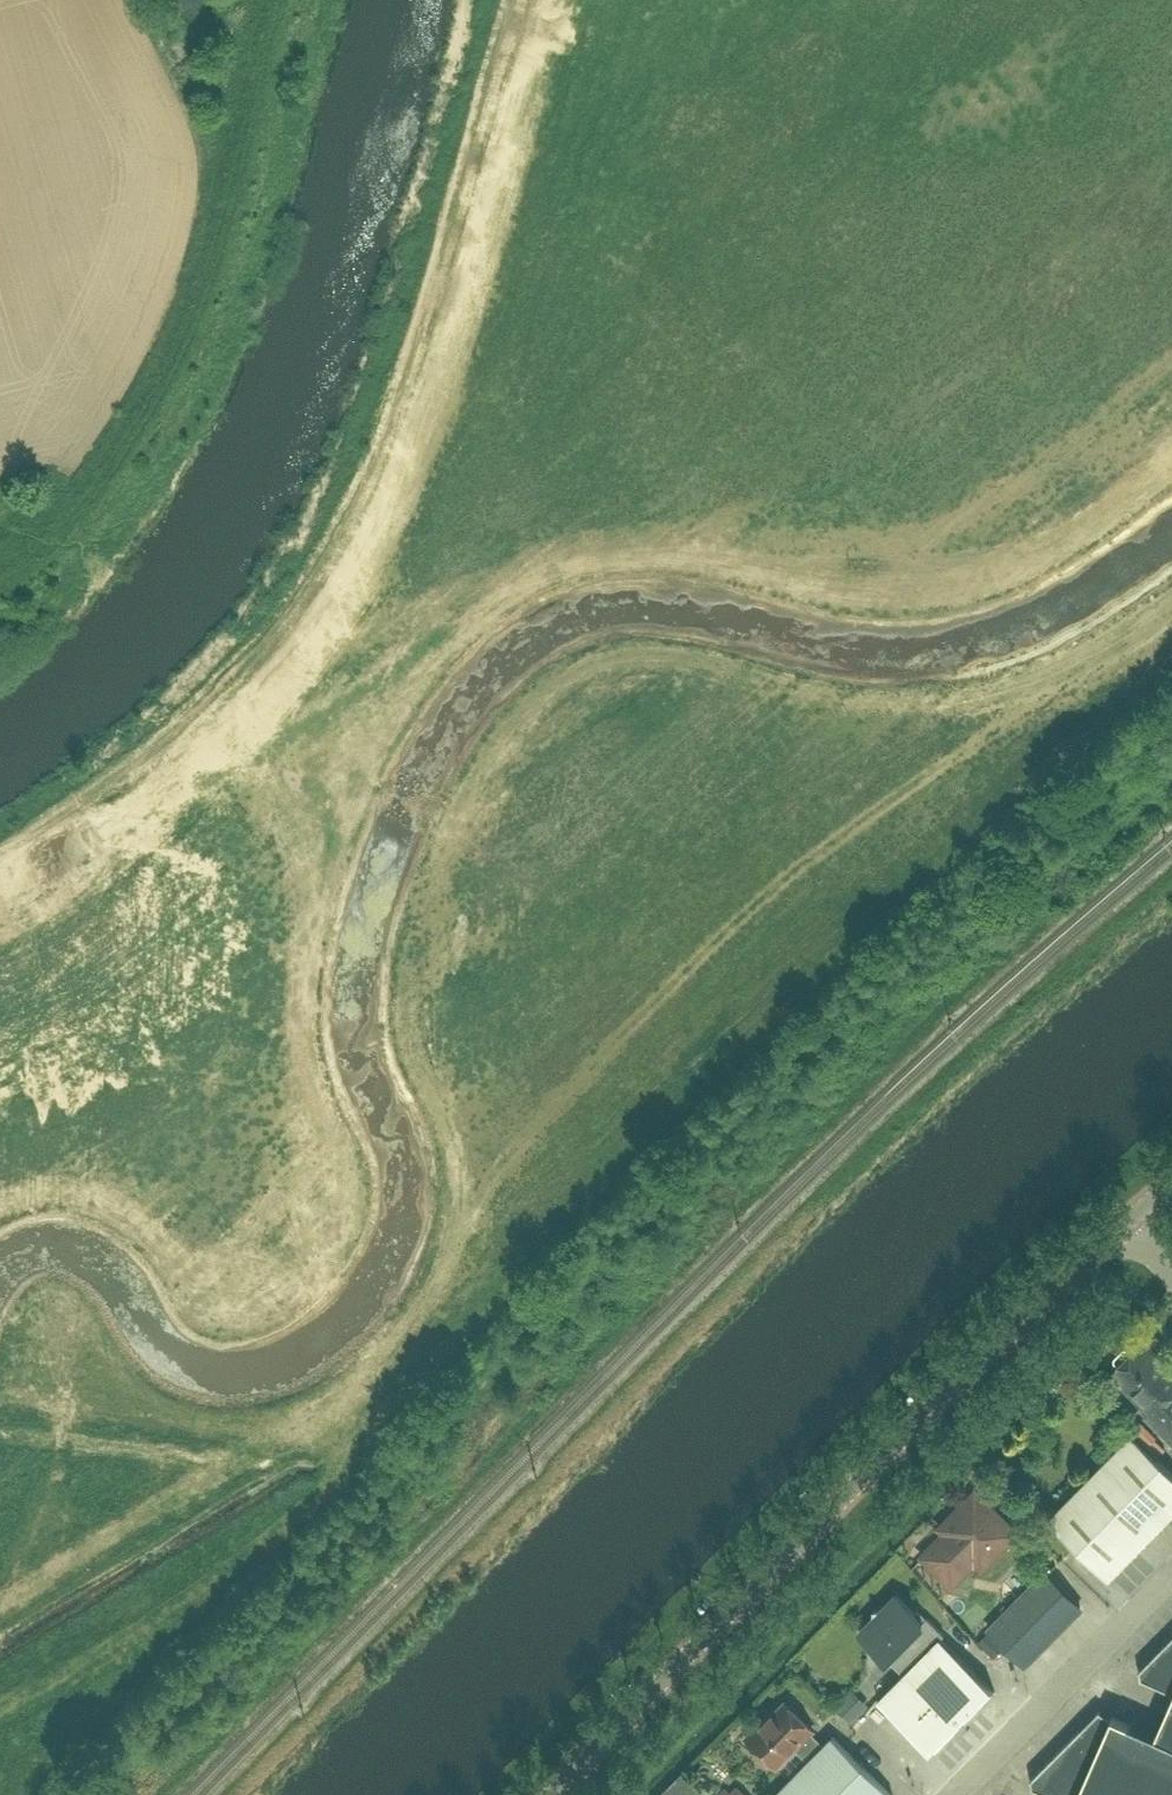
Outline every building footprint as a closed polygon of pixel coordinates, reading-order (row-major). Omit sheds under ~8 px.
[(1143,1339),(1132,1350),(1127,1346),(1123,1346),(1114,1355),(1115,1358),(1119,1363),(1110,1372),(1112,1374),(1113,1372),(1152,1410),(1146,1416),(1171,1442),(1171,1374),(1159,1360),(1161,1358),(1143,1339)] [(1131,1432),(1048,1517),(1109,1576),(1171,1512),(1171,1472),(1131,1432)] [(975,1492),(946,1522),(951,1526),(922,1556),(943,1576),(951,1584),(965,1569),(974,1560),(981,1567),(1000,1548),(995,1543),(1011,1528),(988,1505),(975,1492)] [(1080,1606),(1046,1572),(988,1630),(1023,1664),(1080,1606)] [(917,1659),(877,1699),(933,1754),(995,1691),(941,1636),(945,1632),(928,1616),(924,1620),(919,1615),(919,1609),(913,1609),(897,1593),(883,1608),(874,1608),(874,1616),(860,1631),(870,1641),(871,1653),(883,1652),(887,1657),(901,1643),(917,1659)] [(1139,1669),(1139,1670),(1140,1675),(1140,1676),(1171,1690),(1171,1635),(1139,1669)] [(852,1722),(868,1705),(852,1689),(835,1706),(852,1722)] [(1031,1785),(1053,1794),(1171,1794),(1171,1693),(1154,1733),(1100,1709),(1101,1709),(1100,1708),(1030,1778),(1031,1779),(1032,1784),(1031,1785)] [(763,1724),(761,1722),(746,1738),(775,1767),(794,1747),(810,1731),(812,1728),(785,1702),(763,1724)] [(832,1735),(773,1794),(892,1794),(832,1735)] [(688,1774),(667,1794),(710,1794),(688,1774)] [(741,1782),(727,1794),(754,1794),(741,1782)]
